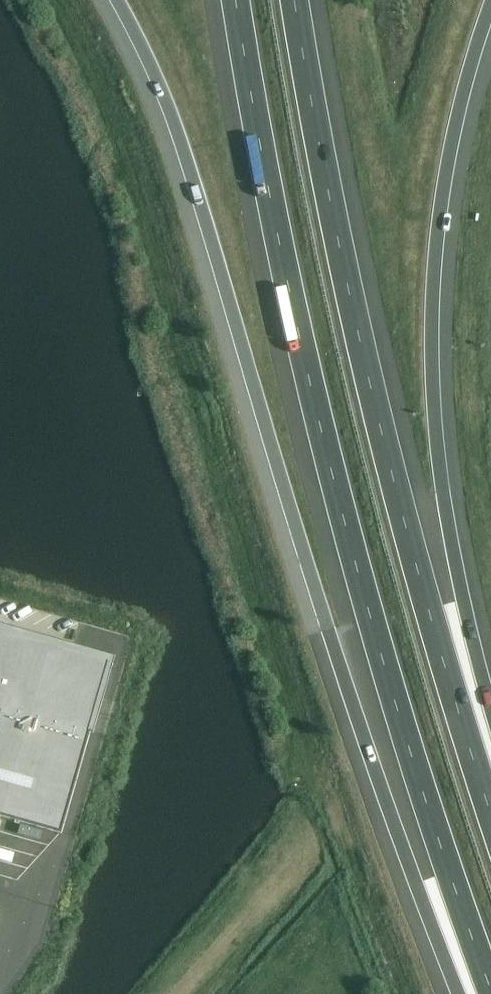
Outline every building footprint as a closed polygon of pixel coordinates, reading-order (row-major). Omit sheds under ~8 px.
[(61,833),(107,671),(99,669),(102,660),(0,631),(0,816),(61,833)]
